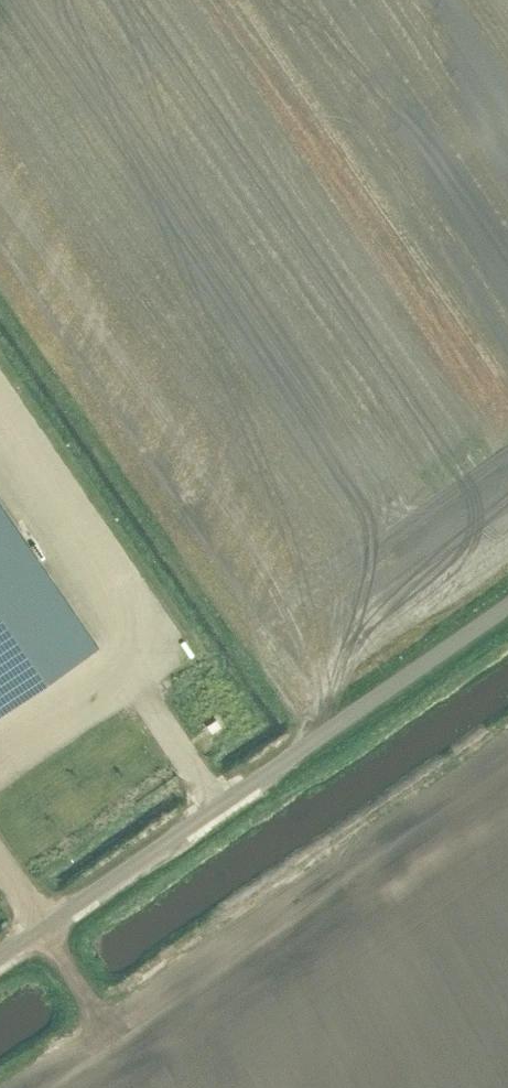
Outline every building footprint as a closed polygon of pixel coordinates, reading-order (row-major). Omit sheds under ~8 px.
[(95,650),(0,511),(0,715),(95,650)]
